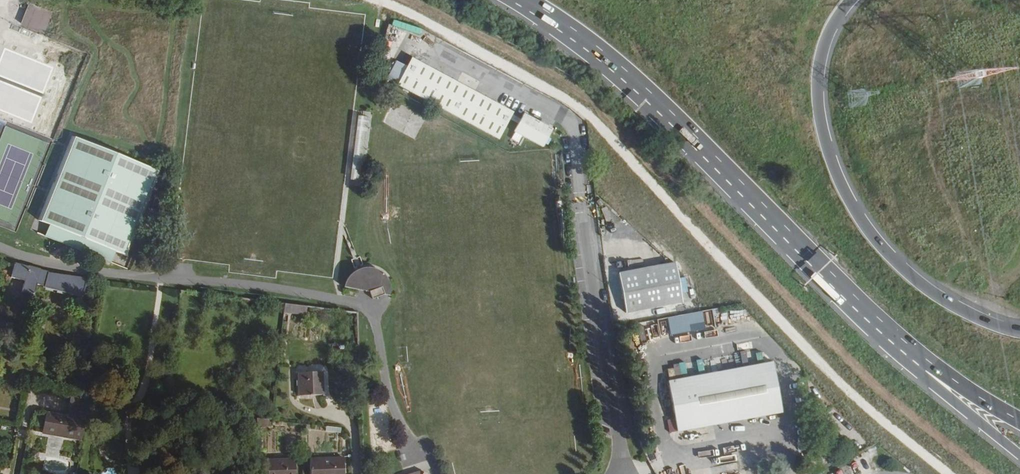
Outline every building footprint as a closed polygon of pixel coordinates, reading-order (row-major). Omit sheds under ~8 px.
[(52,12),(29,4),(21,26),(43,35),(52,12)] [(513,132),(543,147),(553,128),(523,113),(520,119),(512,114),(513,113),(411,57),(407,66),(398,61),(388,78),(498,139),(510,119),(518,123),(513,132)] [(363,180),(372,115),(358,114),(350,179),(363,180)] [(161,172),(73,137),(40,220),(51,225),(46,237),(111,262),(116,250),(128,255),(161,172)] [(344,282),(343,288),(369,291),(372,298),(384,292),(391,293),(391,288),(390,283),(388,280),(387,278),(385,274),(383,271),(379,269),(375,268),(371,266),(368,265),(366,265),(362,267),(357,269),(352,271),(348,275),(346,279),(344,282)] [(681,305),(676,265),(621,273),(626,313),(681,305)] [(36,276),(14,270),(10,284),(23,287),(21,297),(34,300),(36,290),(92,302),(95,287),(75,283),(63,282),(36,276)] [(285,323),(287,311),(276,309),(275,321),(285,323)] [(311,314),(287,311),(285,323),(309,325),(311,314)] [(694,332),(692,315),(669,318),(672,334),(694,332)] [(658,325),(650,325),(651,338),(659,337),(658,325)] [(698,360),(699,371),(711,370),(710,359),(698,360)] [(774,363),(766,365),(668,382),(678,432),(783,413),(776,376),(774,363)] [(686,364),(668,366),(670,376),(688,374),(686,364)] [(324,403),(324,379),(300,380),(301,403),(324,403)] [(85,436),(89,404),(72,402),(69,421),(47,418),(44,439),(83,445),(85,436)] [(261,426),(262,435),(272,435),(272,427),(261,426)] [(347,462),(313,465),(313,473),(348,473),(347,462)] [(298,465),(270,466),(271,473),(299,473),(298,465)]
